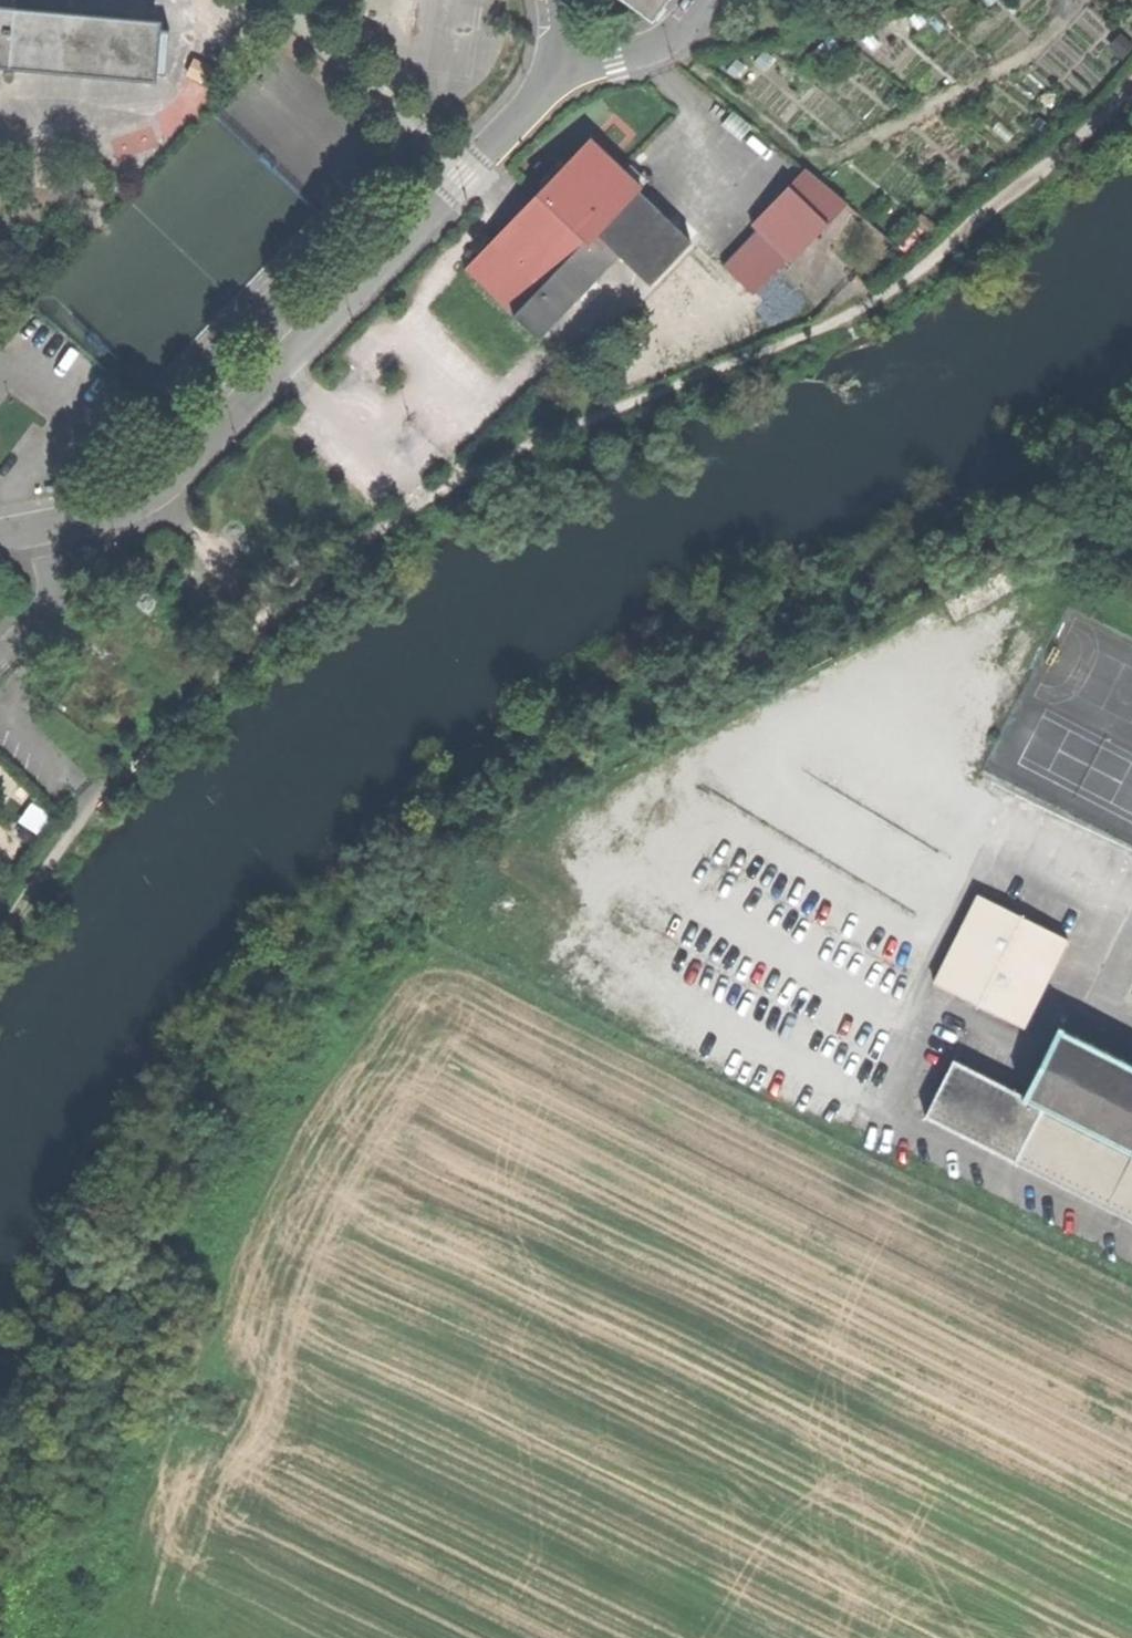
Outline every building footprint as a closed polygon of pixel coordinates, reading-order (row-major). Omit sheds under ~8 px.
[(155,83),(159,34),(172,35),(172,33),(160,32),(160,22),(17,10),(18,0),(0,0),(0,70),(155,83)] [(652,18),(666,0),(627,0),(652,18)] [(915,16),(923,26),(931,20),(923,10),(915,16)] [(868,37),(877,47),(884,40),(875,30),(868,37)] [(1128,55),(1131,51),(1131,38),(1124,31),(1114,41),(1128,55)] [(836,34),(824,44),(832,54),(844,45),(836,34)] [(768,48),(759,60),(767,66),(776,54),(768,48)] [(197,56),(189,73),(209,82),(216,64),(197,56)] [(740,56),(731,68),(739,75),(748,63),(740,56)] [(505,226),(463,270),(509,314),(536,339),(617,255),(647,284),(689,241),(637,192),(641,187),(589,138),(537,192),(523,207),(505,226)] [(990,185),(1005,172),(998,164),(982,177),(990,185)] [(750,223),(756,229),(784,256),(790,262),(828,220),(844,204),(810,176),(801,169),(788,182),(750,223)] [(756,229),(721,265),(749,292),(784,256),(756,229)] [(25,819),(45,831),(56,814),(35,802),(25,819)] [(934,984),(1023,1029),(1069,940),(979,895),(934,984)] [(1063,1032),(1065,1028),(1060,1026),(1026,1095),(956,1060),(927,1118),(1018,1163),(1131,1220),(1131,1066),(1063,1032)]
